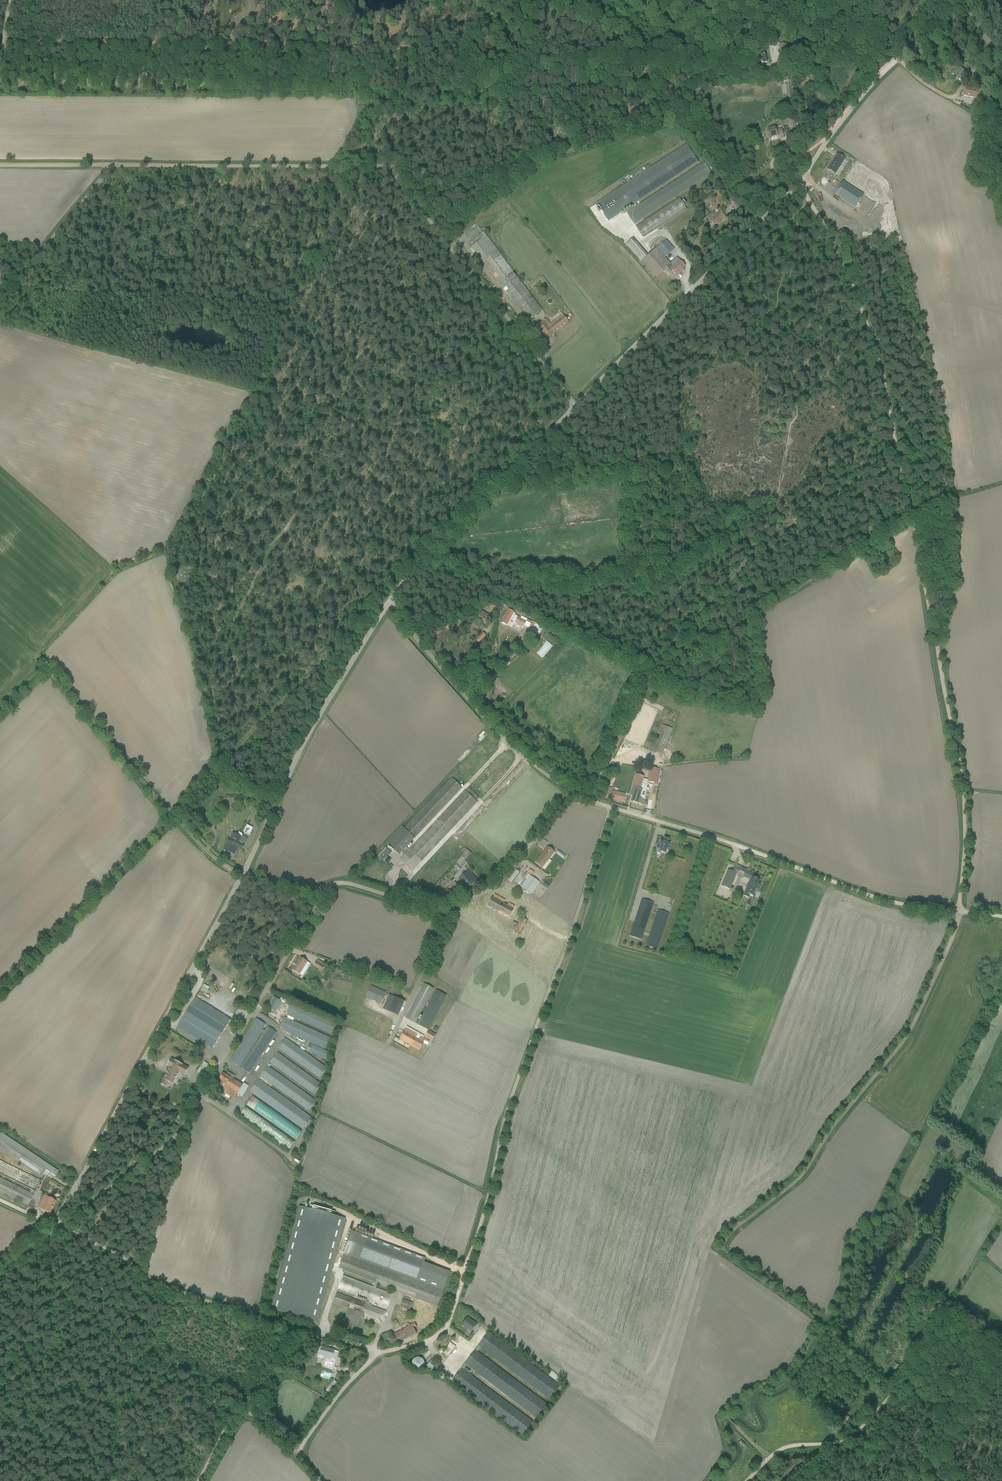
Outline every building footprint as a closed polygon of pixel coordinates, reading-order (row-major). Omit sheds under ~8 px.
[(764,55),(759,57),(761,65),(767,63),(764,55)] [(978,69),(972,62),(968,66),(974,73),(978,69)] [(964,77),(967,74),(959,66),(952,74),(962,82),(966,78),(964,77)] [(963,96),(979,100),(981,90),(965,87),(963,96)] [(778,140),(784,139),(781,130),(783,129),(782,126),(767,130),(770,140),(777,137),(778,140)] [(609,224),(699,163),(687,146),(597,206),(609,224)] [(827,170),(835,175),(844,160),(836,155),(827,170)] [(627,214),(634,225),(711,174),(704,163),(627,214)] [(863,196),(843,183),(835,196),(855,208),(863,196)] [(679,198),(636,227),(643,238),(687,210),(679,198)] [(716,226),(726,219),(720,211),(708,220),(713,226),(715,225),(716,226)] [(486,236),(483,233),(472,241),(474,244),(486,236)] [(497,251),(487,236),(472,248),(527,321),(542,311),(497,251)] [(672,271),(676,276),(681,271),(685,267),(677,258),(670,264),(665,258),(674,250),(666,240),(647,256),(633,239),(625,246),(654,278),(666,268),(670,272),(672,271)] [(543,343),(569,323),(563,315),(550,325),(546,320),(538,326),(537,325),(534,327),(535,329),(533,330),(543,343)] [(524,627),(535,633),(539,626),(532,623),(531,625),(526,622),(528,620),(522,617),(520,619),(513,615),(514,613),(508,610),(501,624),(507,627),(507,626),(512,629),(514,624),(523,629),(524,627)] [(477,620),(485,625),(490,616),(481,612),(477,620)] [(672,729),(660,725),(650,751),(662,756),(671,732),(672,729)] [(631,801),(645,805),(645,800),(640,798),(642,790),(646,791),(649,792),(649,789),(647,788),(647,782),(654,783),(654,785),(657,785),(659,769),(649,768),(647,780),(643,779),(644,777),(635,774),(631,790),(634,791),(631,801)] [(399,861),(412,872),(477,803),(476,802),(479,799),(469,789),(466,792),(465,791),(409,850),(406,848),(462,789),(452,779),(404,829),(402,826),(386,844),(399,855),(401,853),(404,855),(399,861)] [(612,788),(604,787),(602,798),(623,802),(625,794),(612,791),(612,788)] [(235,807),(241,811),(244,807),(237,803),(235,807)] [(243,832),(250,835),(253,828),(247,825),(243,832)] [(225,851),(235,855),(240,844),(239,844),(242,837),(242,834),(239,833),(237,834),(237,835),(232,833),(229,840),(230,841),(225,851)] [(661,853),(666,854),(667,851),(669,844),(668,843),(669,840),(664,838),(662,842),(661,841),(660,847),(657,847),(656,853),(661,855),(661,853)] [(535,863),(542,868),(555,853),(547,847),(535,863)] [(391,853),(386,848),(377,857),(381,861),(383,859),(384,860),(391,853)] [(467,857),(468,858),(471,854),(466,850),(464,853),(461,857),(465,860),(467,857)] [(556,854),(563,860),(565,857),(558,851),(556,854)] [(728,870),(721,886),(730,890),(736,874),(738,875),(737,876),(743,878),(743,877),(749,880),(743,897),(748,899),(750,896),(753,897),(756,890),(757,891),(759,885),(758,885),(759,881),(757,880),(758,878),(752,876),(753,874),(745,871),(741,869),(740,869),(734,866),(732,871),(728,870)] [(512,883),(520,872),(515,869),(508,881),(512,883)] [(468,871),(458,880),(468,889),(477,880),(468,871)] [(528,875),(520,887),(531,895),(540,883),(539,882),(540,882),(538,881),(538,882),(528,875)] [(446,903),(461,890),(455,883),(440,896),(446,903)] [(488,906),(509,917),(514,907),(509,904),(507,906),(503,904),(505,900),(494,895),(488,906)] [(642,940),(653,904),(641,900),(629,937),(642,940)] [(669,915),(657,911),(645,946),(657,950),(669,915)] [(509,930),(520,935),(528,922),(522,918),(519,922),(518,921),(516,924),(513,922),(509,930)] [(302,977),(307,970),(304,968),(308,963),(300,958),(292,970),(302,977)] [(316,962),(313,966),(318,969),(317,971),(321,973),(322,971),(325,973),(328,969),(323,966),(324,964),(317,960),(316,962)] [(434,989),(425,984),(406,1019),(428,1031),(447,996),(435,991),(429,1003),(428,1003),(426,1006),(427,1007),(419,1022),(417,1020),(434,989)] [(365,998),(380,1004),(386,993),(371,986),(365,998)] [(398,1016),(404,1001),(387,994),(380,1008),(398,1016)] [(268,1008),(276,1012),(277,1011),(278,1011),(283,1003),(289,1007),(291,1003),(282,998),(280,1001),(274,997),(270,1003),(271,1003),(268,1008)] [(231,1020),(195,998),(177,1027),(213,1049),(231,1020)] [(337,1023),(292,1002),(291,1003),(289,1007),(286,1014),(327,1033),(326,1035),(330,1038),(337,1023)] [(302,1026),(284,1017),(279,1027),(283,1029),(283,1030),(291,1034),(290,1036),(292,1037),(293,1035),(325,1049),(330,1038),(305,1027),(306,1026),(303,1024),(302,1026)] [(256,1019),(230,1062),(239,1067),(266,1025),(256,1019)] [(268,1027),(241,1068),(250,1074),(277,1033),(268,1027)] [(410,1045),(417,1033),(407,1027),(400,1040),(410,1045)] [(436,1035),(428,1031),(425,1038),(432,1042),(436,1035)] [(410,1045),(419,1051),(423,1043),(427,1045),(429,1042),(426,1040),(426,1039),(423,1038),(424,1037),(417,1033),(410,1045)] [(327,1068),(285,1039),(278,1048),(320,1079),(327,1068)] [(306,1051),(326,1060),(329,1052),(310,1043),(306,1051)] [(321,1085),(277,1053),(270,1063),(314,1095),(321,1085)] [(185,1076),(189,1068),(171,1059),(167,1066),(170,1068),(161,1084),(166,1087),(169,1082),(172,1084),(179,1073),(185,1076)] [(197,1072),(204,1077),(212,1067),(204,1062),(197,1072)] [(268,1067),(260,1077),(312,1113),(313,1111),(311,1109),(316,1102),(268,1067)] [(238,1094),(243,1085),(233,1079),(235,1076),(228,1072),(226,1075),(223,1073),(219,1080),(227,1084),(222,1092),(234,1099),(238,1094)] [(258,1080),(250,1092),(303,1130),(312,1118),(258,1080)] [(243,1085),(238,1094),(242,1097),(249,1086),(244,1083),(243,1085)] [(253,1096),(247,1105),(296,1140),(302,1131),(253,1096)] [(295,1142),(246,1107),(240,1115),(289,1150),(295,1142)] [(0,1132),(0,1151),(40,1178),(45,1170),(55,1177),(58,1171),(0,1132)] [(40,1181),(0,1160),(0,1175),(2,1176),(5,1177),(11,1180),(15,1182),(27,1188),(26,1190),(30,1192),(30,1193),(32,1194),(34,1191),(35,1192),(40,1181)] [(0,1178),(0,1192),(28,1206),(26,1209),(28,1209),(27,1210),(31,1212),(31,1211),(32,1211),(33,1208),(29,1205),(34,1195),(32,1194),(30,1193),(14,1185),(15,1182),(11,1180),(10,1183),(4,1180),(5,1177),(2,1176),(1,1178),(0,1178)] [(58,1183),(51,1179),(48,1184),(56,1188),(58,1183)] [(37,1207),(49,1214),(56,1201),(42,1194),(40,1197),(42,1198),(37,1207)] [(271,1308),(318,1321),(346,1218),(299,1205),(271,1308)] [(352,1231),(344,1254),(443,1291),(450,1271),(424,1262),(425,1258),(352,1231)] [(437,1306),(443,1291),(344,1254),(338,1268),(343,1270),(342,1271),(374,1283),(373,1287),(343,1276),(338,1289),(367,1300),(366,1302),(362,1301),(362,1303),(359,1302),(359,1301),(337,1293),(333,1303),(348,1308),(342,1327),(359,1333),(365,1315),(382,1321),(386,1312),(368,1305),(369,1301),(388,1308),(393,1294),(376,1288),(378,1285),(437,1306)] [(412,1303),(402,1299),(400,1307),(410,1311),(412,1303)] [(471,1332),(477,1325),(468,1318),(462,1325),(471,1332)] [(396,1344),(416,1333),(414,1328),(417,1327),(415,1323),(410,1325),(409,1324),(408,1325),(408,1326),(405,1328),(405,1329),(391,1336),(390,1332),(381,1335),(386,1346),(395,1343),(396,1344)] [(523,1436),(533,1422),(464,1369),(467,1365),(536,1418),(546,1404),(477,1351),(480,1347),(550,1400),(560,1386),(488,1332),(451,1382),(523,1436)] [(322,1346),(324,1339),(317,1338),(315,1344),(322,1346)] [(450,1343),(443,1353),(448,1357),(455,1346),(450,1343)] [(324,1366),(333,1369),(338,1351),(317,1346),(315,1354),(315,1355),(316,1357),(318,1358),(323,1359),(326,1360),(324,1366)] [(424,1366),(424,1364),(424,1362),(423,1361),(422,1361),(422,1360),(421,1359),(419,1359),(417,1359),(416,1359),(415,1360),(414,1361),(413,1362),(413,1364),(413,1366),(414,1368),(415,1369),(416,1370),(417,1370),(418,1370),(419,1370),(420,1370),(421,1369),(422,1369),(423,1368),(423,1367),(424,1366)] [(432,1360),(426,1367),(438,1377),(444,1370),(432,1360)] [(891,1368),(895,1371),(901,1365),(897,1361),(891,1368)] [(334,1379),(327,1390),(330,1392),(338,1381),(334,1379)]
